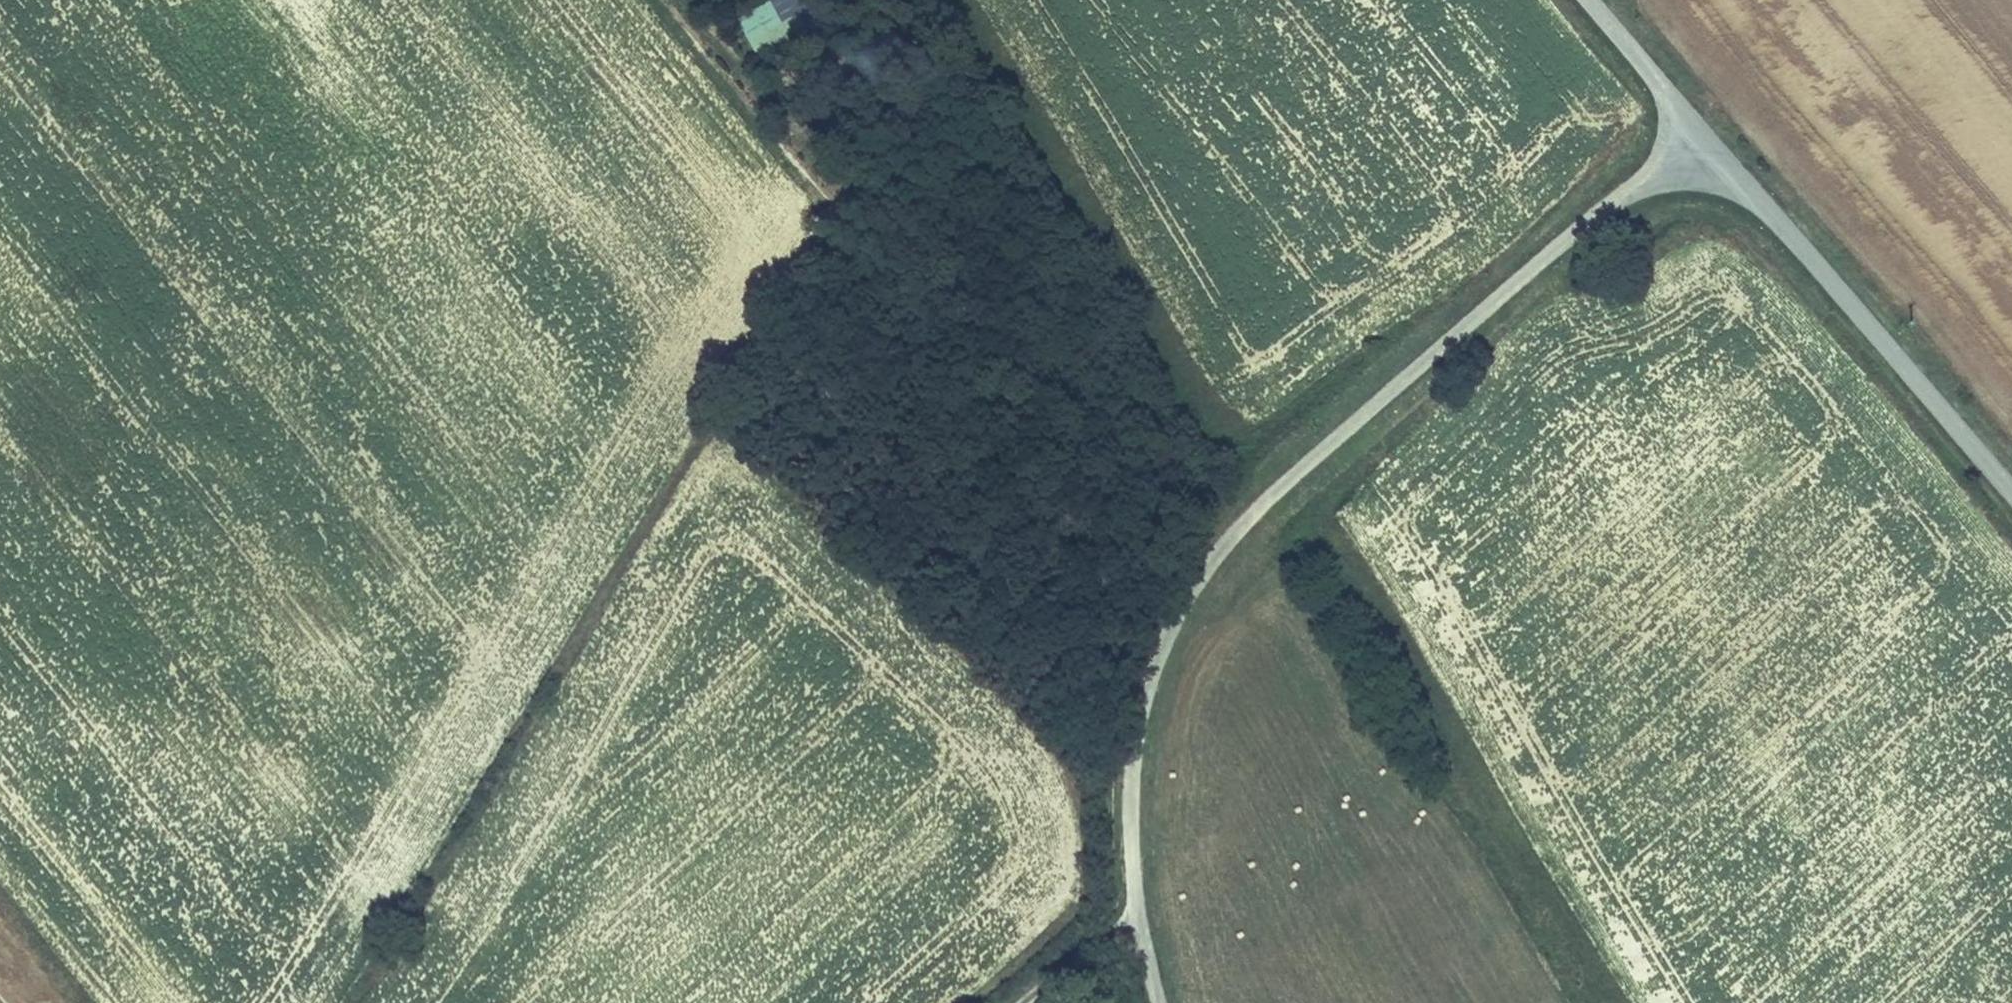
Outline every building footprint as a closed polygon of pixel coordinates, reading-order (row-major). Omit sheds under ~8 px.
[(823,35),(813,0),(769,0),(739,9),(752,55),(823,35)]
